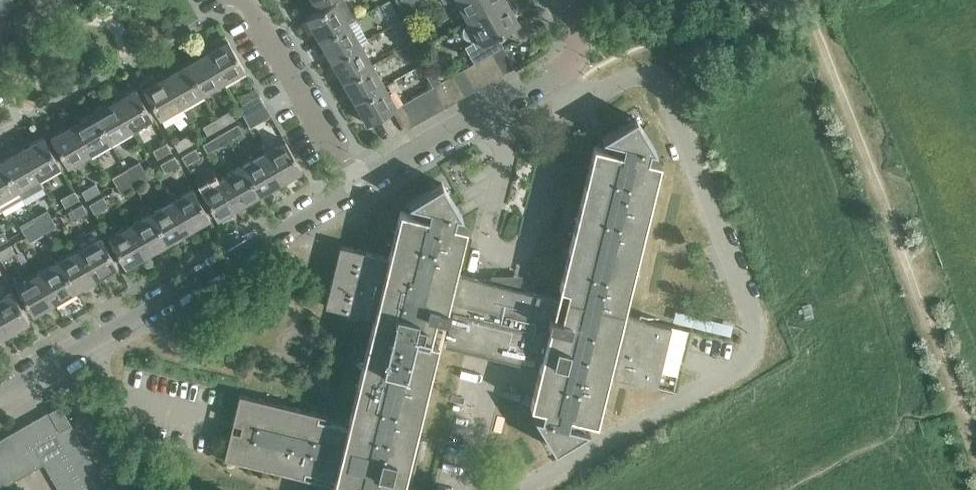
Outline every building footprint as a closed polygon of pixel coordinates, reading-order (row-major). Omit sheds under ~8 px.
[(349,22),(355,18),(345,0),(335,0),(306,17),(319,39),(349,22)] [(390,0),(387,0),(381,3),(389,17),(397,13),(390,0)] [(467,20),(502,0),(455,0),(467,20)] [(502,45),(503,45),(497,34),(519,22),(507,0),(502,0),(467,20),(468,22),(466,23),(463,25),(462,28),(463,33),(464,36),(467,37),(471,38),(472,41),(465,45),(474,61),(478,59),(482,57),(492,51),(502,45)] [(406,28),(401,20),(393,24),(396,31),(401,38),(408,33),(406,28)] [(349,22),(319,39),(330,59),(360,42),(349,22)] [(213,47),(206,51),(223,81),(244,68),(224,34),(210,42),(213,47)] [(420,54),(412,40),(404,45),(412,58),(420,54)] [(330,59),(342,80),(372,63),(360,42),(330,59)] [(514,66),(502,45),(492,51),(504,72),(514,66)] [(185,63),(202,93),(223,81),(206,51),(185,63)] [(504,72),(492,51),(482,57),(494,78),(504,72)] [(482,57),(478,59),(474,61),(472,62),(484,83),(494,78),(482,57)] [(472,62),(462,68),(474,89),(484,83),(472,62)] [(185,63),(164,75),(181,105),(202,93),(185,63)] [(372,63),(342,80),(354,101),(384,84),(372,63)] [(424,71),(432,85),(440,80),(432,66),(424,71)] [(462,68),(452,74),(463,95),(474,89),(462,68)] [(452,74),(442,80),(454,101),(463,95),(452,74)] [(164,75),(155,80),(153,75),(139,83),(159,117),(181,105),(164,75)] [(432,85),(444,106),(454,101),(442,80),(440,80),(432,85)] [(367,123),(392,109),(396,106),(384,84),(354,101),(367,123)] [(421,91),(433,112),(444,106),(432,85),(421,91)] [(135,87),(113,100),(130,130),(152,117),(135,87)] [(433,112),(421,91),(411,97),(423,118),(433,112)] [(245,116),(264,104),(258,94),(238,105),(245,116)] [(411,97),(401,103),(413,124),(423,118),(411,97)] [(93,112),(109,142),(130,130),(113,100),(93,112)] [(396,106),(392,109),(404,129),(413,124),(401,103),(396,106)] [(250,126),(270,115),(264,104),(245,116),(250,126)] [(230,110),(217,117),(221,126),(235,118),(230,110)] [(93,112),(72,124),(89,153),(109,142),(93,112)] [(221,126),(217,117),(202,126),(207,134),(221,126)] [(421,436),(414,434),(436,341),(429,339),(432,331),(446,334),(444,342),(502,357),(518,361),(520,353),(543,358),(531,405),(543,407),(540,416),(533,415),(554,449),(589,428),(567,423),(569,414),(595,420),(606,374),(656,386),(671,325),(621,313),(659,160),(647,157),(650,148),(656,150),(635,117),(601,137),(623,142),(621,151),(595,144),(560,286),(567,287),(564,299),(503,284),(503,277),(476,278),(453,272),(465,225),(453,223),(456,214),(462,216),(462,215),(442,181),(408,202),(429,208),(427,216),(401,210),(390,256),(388,256),(340,244),(325,305),(371,316),(371,317),(375,318),(350,420),(348,420),(347,425),(318,418),(319,413),(239,393),(232,421),(241,423),(239,431),(230,429),(223,457),(303,476),(305,471),(334,478),(333,484),(334,484),(333,489),(408,489),(421,436)] [(224,131),(228,139),(242,131),(238,123),(224,131)] [(50,136),(67,166),(89,153),(72,124),(50,136)] [(224,131),(210,139),(215,147),(228,139),(224,131)] [(178,150),(192,142),(187,134),(173,142),(178,150)] [(43,135),(22,148),(39,177),(60,165),(43,135)] [(285,140),(263,152),(280,182),(302,170),(285,140)] [(171,150),(166,142),(152,149),(157,157),(171,150)] [(0,160),(17,189),(39,177),(22,148),(0,160)] [(181,156),(186,164),(199,156),(195,148),(181,156)] [(263,152),(243,164),(259,194),(280,182),(263,152)] [(174,155),(160,163),(165,171),(178,163),(174,155)] [(0,160),(0,199),(17,189),(0,160)] [(130,177),(144,168),(139,160),(125,169),(130,177)] [(243,164),(222,176),(239,205),(259,194),(243,164)] [(130,177),(134,185),(148,177),(144,168),(130,177)] [(130,177),(125,169),(111,176),(116,185),(130,177)] [(199,189),(216,218),(239,205),(222,176),(199,189)] [(116,185),(118,187),(121,193),(134,185),(130,177),(116,185)] [(85,198),(99,191),(95,182),(81,190),(85,198)] [(192,188),(171,200),(188,230),(209,218),(192,188)] [(78,198),(73,190),(60,198),(65,206),(78,198)] [(107,204),(102,196),(89,203),(93,211),(107,204)] [(171,200),(150,212),(167,242),(188,230),(171,200)] [(81,203),(67,211),(72,219),(86,211),(81,203)] [(38,225),(51,217),(46,209),(33,217),(38,225)] [(150,212),(129,224),(146,254),(167,242),(150,212)] [(38,225),(33,217),(19,225),(23,233),(38,225)] [(38,225),(42,232),(55,225),(51,217),(38,225)] [(107,237),(124,266),(146,254),(129,224),(107,237)] [(23,233),(25,236),(27,240),(42,232),(38,225),(23,233)] [(100,236),(78,248),(96,278),(117,266),(100,236)] [(1,260),(15,252),(10,244),(0,250),(0,259),(1,260)] [(78,248),(58,260),(75,290),(96,278),(78,248)] [(58,260),(37,272),(54,302),(75,290),(58,260)] [(15,285),(32,315),(54,302),(37,272),(15,285)] [(0,298),(0,319),(8,333),(29,321),(12,291),(0,298)] [(60,431),(71,424),(60,405),(48,411),(59,430),(60,431)] [(59,430),(48,411),(38,417),(49,435),(51,434),(59,430)] [(49,435),(38,417),(27,423),(38,441),(49,435)] [(38,441),(27,423),(17,429),(28,447),(38,441)] [(76,434),(72,425),(71,424),(60,431),(59,430),(51,434),(57,444),(76,434)] [(44,464),(45,465),(63,455),(57,444),(51,434),(49,435),(38,441),(28,447),(17,429),(0,439),(0,489),(44,464)] [(63,455),(82,444),(76,434),(57,444),(63,455)] [(69,465),(88,454),(82,444),(63,455),(69,465)] [(75,475),(94,465),(88,454),(69,465),(75,475)] [(63,455),(45,465),(51,476),(69,465),(63,455)] [(69,465),(51,476),(56,486),(75,475),(69,465)] [(81,486),(100,475),(94,465),(75,475),(81,486)] [(56,486),(59,489),(74,489),(81,486),(75,475),(56,486)] [(106,486),(100,475),(81,486),(84,489),(98,489),(106,486)]
